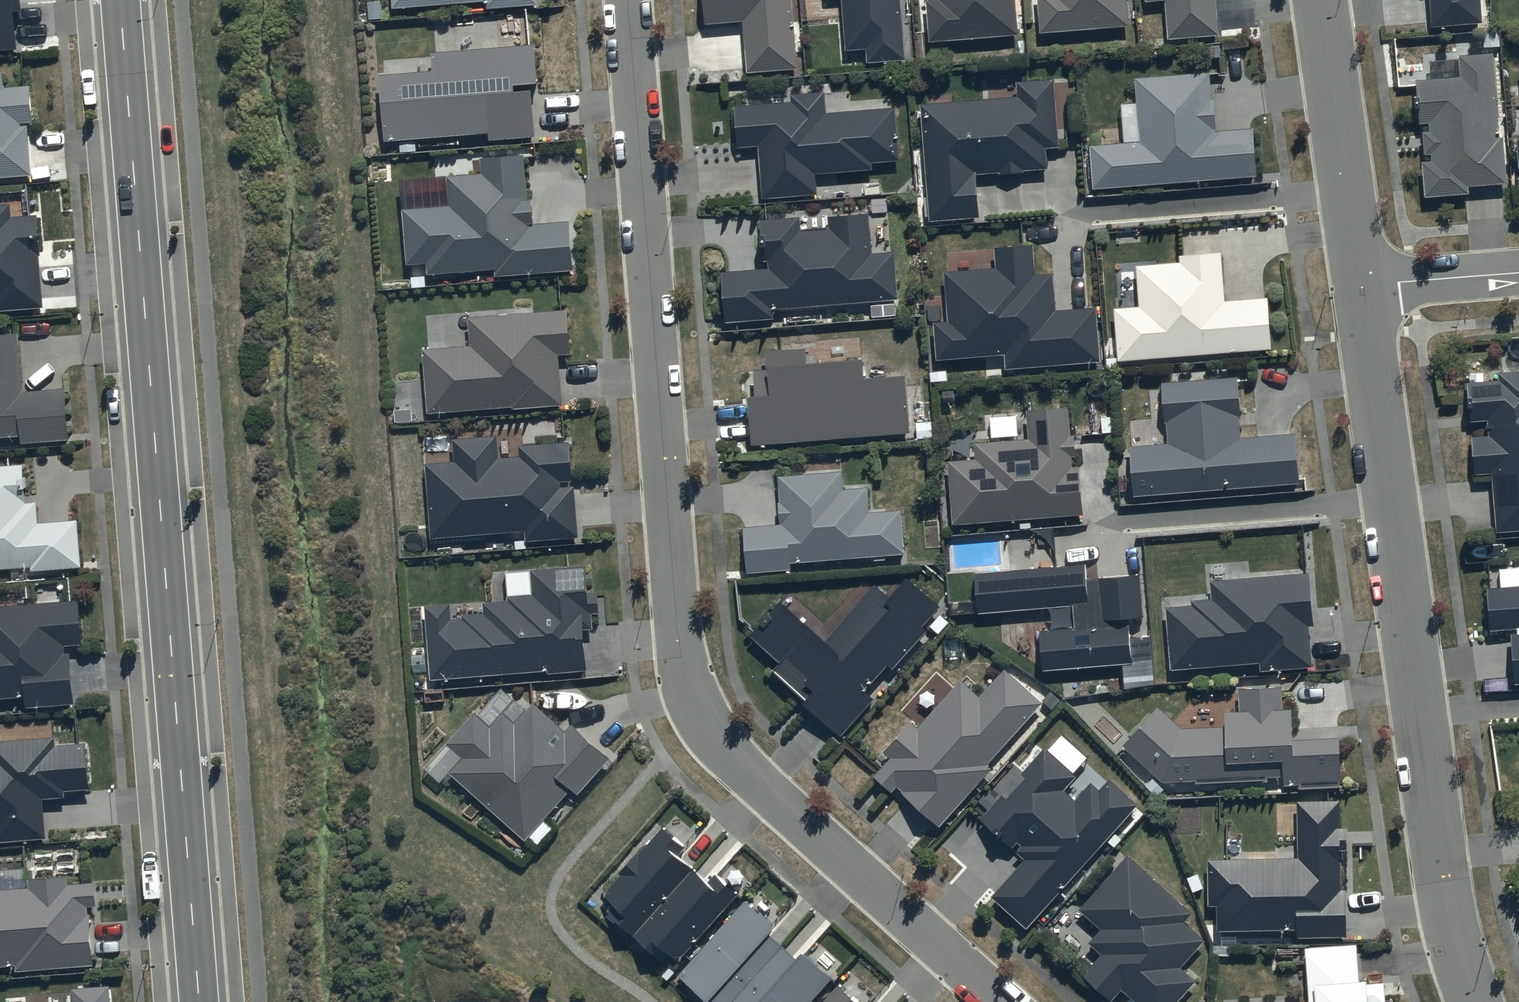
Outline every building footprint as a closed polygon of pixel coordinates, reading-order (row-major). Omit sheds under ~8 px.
[(18,51),(16,11),(26,11),(26,0),(0,0),(0,52),(18,51)] [(394,8),(487,3),(487,8),(536,5),(536,0),(393,0),(394,8)] [(792,0),(705,0),(707,24),(744,22),(747,72),(798,69),(792,0)] [(847,50),(869,49),(870,63),(906,60),(902,0),(844,0),(847,50)] [(940,2),(928,2),(931,41),(1017,36),(1015,0),(940,0),(940,2)] [(1042,33),(1128,27),(1126,0),(1040,0),(1042,33)] [(1147,1),(1166,0),(1168,39),(1219,35),(1216,0),(1147,0),(1147,1)] [(1433,27),(1482,23),(1480,0),(1432,0),(1433,27)] [(434,71),(380,75),(385,142),(399,141),(400,155),(417,153),(417,140),(488,135),(489,141),(536,138),(532,92),(514,94),(514,87),(539,86),(536,47),(433,55),(434,71)] [(1499,140),(1493,55),(1461,57),(1462,79),(1418,81),(1419,99),(1423,98),(1424,111),(1420,111),(1420,124),(1430,123),(1431,130),(1425,131),(1426,156),(1431,156),(1432,163),(1424,163),(1426,197),(1470,194),(1469,187),(1507,185),(1505,140),(1499,140)] [(1211,100),(1210,74),(1136,79),(1140,144),(1092,147),(1095,188),(1257,178),(1254,130),(1216,132),(1214,100),(1211,100)] [(34,176),(31,127),(24,127),(24,124),(35,123),(33,88),(6,89),(5,76),(0,76),(0,178),(34,176)] [(1058,148),(1053,81),(1019,83),(1020,100),(921,107),(930,222),(979,218),(976,175),(1002,173),(1003,175),(1023,173),(1023,171),(1048,170),(1046,149),(1058,148)] [(825,114),(824,94),(792,96),(793,105),(736,108),(738,147),(760,145),(763,199),(817,196),(816,175),(873,171),(873,163),(899,161),(896,109),(825,114)] [(526,201),(523,157),(481,159),(482,176),(448,179),(450,207),(404,210),(408,265),(428,263),(429,275),(498,271),(498,277),(573,272),(570,223),(534,226),(532,201),(526,201)] [(45,310),(41,256),(44,256),(41,217),(14,219),(14,208),(26,207),(25,194),(10,195),(11,205),(0,206),(0,313),(45,310)] [(871,256),(868,216),(830,218),(831,232),(801,233),(800,220),(761,222),(764,262),(770,261),(770,272),(723,275),(726,323),(773,320),(772,310),(898,301),(894,255),(871,256)] [(1034,278),(1033,247),(996,248),(998,272),(947,275),(949,324),(936,324),(938,358),(1006,355),(1007,369),(1101,363),(1098,309),(1056,311),(1054,277),(1034,278)] [(1224,302),(1222,255),(1180,256),(1181,265),(1139,267),(1141,309),(1116,310),(1118,362),(1272,350),(1268,300),(1224,302)] [(570,355),(567,312),(469,319),(471,348),(424,351),(428,413),(513,407),(513,409),(562,406),(558,356),(570,355)] [(0,332),(0,434),(20,433),(21,440),(69,436),(65,385),(22,388),(18,331),(0,332)] [(865,381),(863,363),(808,366),(807,351),(766,353),(767,370),(755,371),(756,399),(750,399),(753,446),(910,434),(905,378),(865,381)] [(1500,375),(1501,383),(1469,384),(1472,422),(1489,421),(1490,438),(1473,439),(1475,475),(1494,474),(1497,532),(1518,531),(1518,374),(1500,375)] [(1241,416),(1239,380),(1163,384),(1165,423),(1167,423),(1169,446),(1131,448),(1134,496),(1300,484),(1296,435),(1240,439),(1239,417),(1241,416)] [(1069,438),(1068,411),(1028,411),(1029,442),(1009,442),(1009,444),(976,445),(977,462),(951,463),(954,525),(1084,515),(1080,468),(1073,469),(1072,457),(1075,457),(1075,438),(1069,438)] [(572,482),(570,445),(520,447),(521,459),(498,461),(497,439),(454,441),(455,465),(428,467),(431,538),(527,533),(528,541),(576,539),(574,489),(560,489),(560,482),(572,482)] [(35,569),(36,573),(84,569),(81,522),(41,524),(40,503),(28,504),(26,465),(0,467),(0,572),(35,569)] [(842,490),(842,474),(780,478),(781,504),(780,504),(782,526),(779,526),(779,528),(745,530),(748,573),(792,570),(792,562),(904,556),(902,513),(870,515),(868,490),(842,490)] [(1087,580),(1086,567),(976,575),(979,615),(1074,608),(1076,630),(1042,633),(1045,671),(1133,665),(1132,660),(1138,659),(1135,619),(1145,619),(1142,575),(1087,580)] [(587,593),(586,571),(507,574),(508,603),(486,604),(486,616),(464,617),(464,619),(451,620),(451,606),(426,607),(432,680),(548,671),(549,673),(587,670),(584,630),(592,629),(591,615),(599,615),(598,593),(587,593)] [(1313,626),(1309,575),(1210,582),(1212,602),(1193,604),(1193,608),(1167,610),(1171,671),(1262,664),(1262,672),(1311,668),(1308,626),(1313,626)] [(791,612),(782,604),(752,637),(782,664),(775,672),(807,701),(804,705),(839,737),(874,699),(877,702),(900,676),(898,674),(932,636),(922,628),(941,607),(909,579),(890,601),(876,588),(826,642),(792,611),(791,612)] [(1488,586),(1492,629),(1510,627),(1514,683),(1518,682),(1518,584),(1488,586)] [(29,697),(30,710),(76,706),(73,655),(68,655),(68,647),(85,646),(82,602),(0,608),(0,700),(29,697)] [(980,700),(962,683),(918,730),(912,724),(885,753),(892,760),(875,778),(891,793),(897,786),(940,827),(991,772),(985,767),(1043,706),(1007,672),(980,700)] [(1241,714),(1227,714),(1227,730),(1182,731),(1159,710),(1125,746),(1164,782),(1199,780),(1199,784),(1267,780),(1267,778),(1285,777),(1285,786),(1299,785),(1300,790),(1340,788),(1340,783),(1342,783),(1340,742),(1294,744),(1293,712),(1282,713),(1281,689),(1240,691),(1241,714)] [(565,734),(534,706),(515,726),(504,715),(491,729),(475,714),(447,744),(465,760),(451,775),(525,840),(571,789),(577,795),(609,759),(572,726),(565,734)] [(0,843),(47,840),(44,801),(69,799),(69,791),(92,789),(89,745),(57,747),(57,739),(0,743),(0,839),(0,843)] [(1077,778),(1045,750),(1022,775),(1028,780),(1007,803),(1002,798),(982,820),(1013,849),(1019,842),(1024,847),(1017,854),(1026,862),(993,897),(1027,928),(1138,806),(1111,781),(1100,793),(1092,785),(1076,803),(1064,793),(1077,778)] [(1339,830),(1339,804),(1299,804),(1300,860),(1209,861),(1209,906),(1217,906),(1217,931),(1299,930),(1300,938),(1346,938),(1346,893),(1341,893),(1341,852),(1346,852),(1346,830),(1339,830)] [(680,962),(739,895),(716,874),(709,882),(687,862),(694,854),(665,829),(640,856),(638,854),(621,873),(623,874),(604,896),(614,905),(606,914),(660,962),(669,953),(680,962)] [(1128,857),(1081,910),(1101,928),(1089,942),(1103,955),(1085,976),(1113,1000),(1122,990),(1136,1001),(1177,1001),(1195,982),(1182,970),(1207,942),(1185,923),(1193,915),(1128,857)] [(18,967),(19,971),(96,967),(93,915),(91,915),(90,908),(97,907),(96,884),(70,886),(70,877),(31,879),(32,890),(0,891),(0,968),(18,967)] [(833,979),(804,954),(798,960),(771,936),(777,929),(745,901),(679,976),(709,1001),(712,1001),(713,1001),(812,1001),(833,979)] [(1356,946),(1307,950),(1311,1001),(1385,1001),(1384,989),(1392,988),(1392,984),(1368,985),(1368,983),(1359,983),(1356,946)] [(839,985),(824,1001),(858,1001),(839,985)] [(112,988),(74,989),(75,1001),(113,1001),(112,988)]
